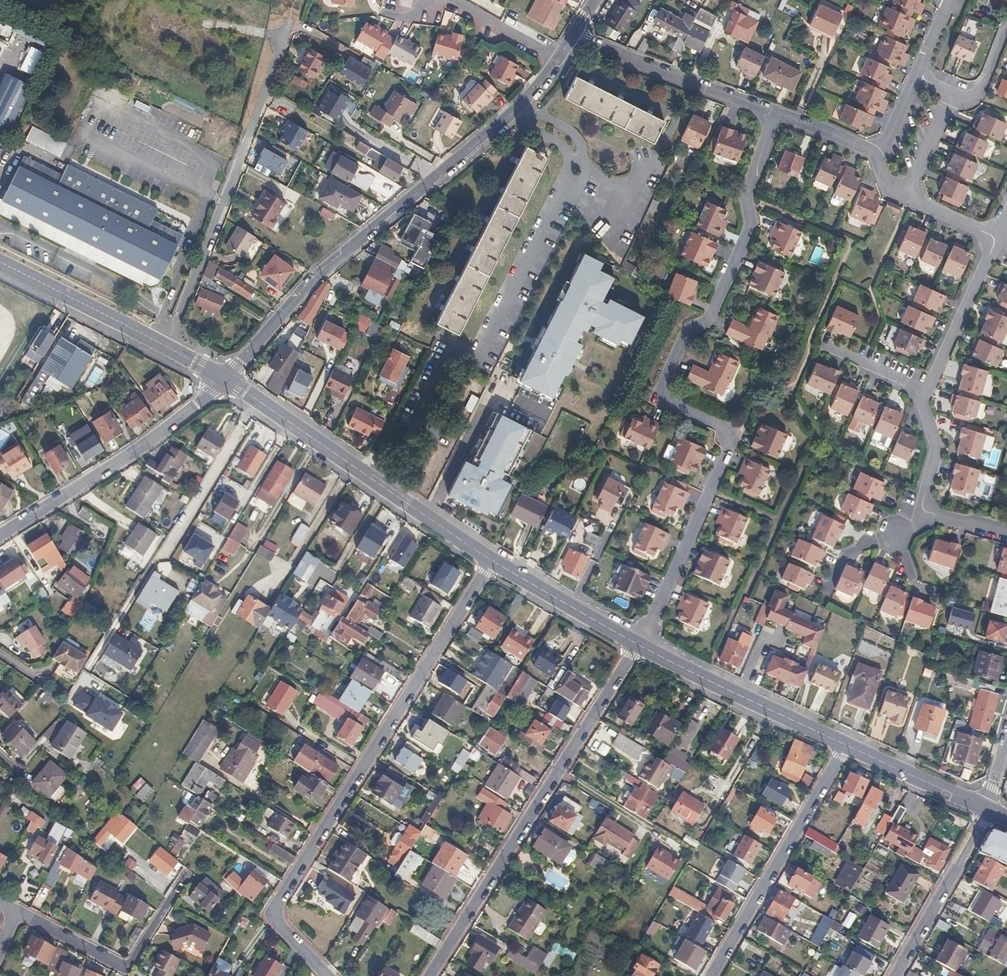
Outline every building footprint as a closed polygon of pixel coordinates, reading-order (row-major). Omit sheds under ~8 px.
[(531,10),(537,13),(533,20),(549,28),(557,13),(562,4),(555,0),(536,0),(531,10)] [(618,1),(635,11),(639,4),(632,0),(619,0),(618,1)] [(734,9),(723,29),(734,35),(734,34),(746,40),(755,22),(755,21),(745,15),(748,9),(732,0),(731,0),(728,6),(734,9)] [(822,0),(820,0),(811,20),(834,30),(843,10),(822,0)] [(896,3),(909,9),(917,13),(920,6),(915,3),(916,0),(889,0),(896,3)] [(635,11),(618,1),(605,23),(622,33),(635,11)] [(896,3),(893,9),(906,15),(909,9),(896,3)] [(893,9),(886,6),(877,23),(886,27),(899,33),(900,34),(903,28),(905,24),(910,26),(913,18),(906,15),(893,9)] [(682,19),(661,7),(653,21),(674,32),(677,27),(680,29),(682,25),(679,24),(682,19)] [(698,12),(697,14),(713,23),(716,17),(700,7),(698,11),(698,12)] [(698,12),(692,9),(684,24),(690,27),(691,25),(697,14),(698,12)] [(759,14),(748,9),(745,15),(755,21),(759,14)] [(537,13),(531,10),(527,16),(533,20),(537,13)] [(561,15),(557,13),(549,28),(552,30),(561,15)] [(0,19),(0,36),(5,38),(12,25),(0,19)] [(364,21),(354,37),(375,49),(373,52),(382,58),(386,50),(393,38),(384,33),(386,30),(378,26),(376,29),(371,25),(364,21)] [(690,27),(684,24),(681,30),(682,31),(687,33),(690,27)] [(690,27),(687,33),(683,42),(700,50),(708,33),(703,31),(705,28),(698,24),(697,28),(691,25),(690,27)] [(899,33),(886,27),(883,33),(896,40),(899,33)] [(679,37),(678,36),(671,49),(678,52),(683,42),(687,33),(682,31),(679,37)] [(449,38),(436,34),(431,52),(454,59),(459,41),(460,35),(451,32),(449,38)] [(896,40),(883,33),(874,53),(875,54),(874,58),(889,64),(890,61),(901,66),(906,56),(901,54),(902,51),(905,44),(896,40)] [(396,34),(393,38),(386,50),(410,64),(419,48),(396,34)] [(977,43),(958,35),(951,52),(963,57),(964,55),(971,58),(977,43)] [(763,56),(744,46),(735,65),(746,70),(743,75),(751,79),(763,56)] [(323,55),(310,48),(298,68),(311,75),(323,55)] [(374,62),(363,55),(359,62),(355,63),(347,59),(338,73),(360,86),(374,62)] [(518,65),(500,55),(489,75),(509,87),(513,79),(511,78),(513,73),(518,65)] [(888,67),(866,57),(858,73),(871,79),(884,85),(885,85),(888,79),(883,77),(885,72),(888,67)] [(800,72),(771,58),(762,76),(791,90),(800,72)] [(6,74),(0,88),(0,126),(8,130),(29,85),(6,74)] [(294,74),(291,80),(300,85),(311,92),(315,87),(294,74)] [(564,97),(563,98),(652,144),(664,121),(575,76),(564,97)] [(461,98),(474,110),(481,103),(483,100),(485,101),(490,95),(488,94),(493,88),(483,78),(477,84),(476,82),(475,83),(471,80),(469,79),(464,84),(464,87),(458,94),(461,98)] [(871,79),(869,84),(881,90),(884,85),(871,79)] [(1002,79),(996,92),(1006,97),(1006,81),(1002,79)] [(300,85),(291,80),(287,86),(296,92),(300,85)] [(869,84),(861,81),(853,100),(881,112),(885,104),(881,102),(883,98),(885,92),(881,90),(869,84)] [(336,119),(349,98),(337,90),(335,93),(329,89),(319,106),(314,103),(309,111),(319,117),(322,111),(336,119)] [(394,90),(391,95),(400,100),(402,95),(394,90)] [(391,95),(387,102),(383,108),(375,104),(370,113),(389,125),(394,116),(399,119),(408,105),(400,100),(391,95)] [(402,95),(400,100),(408,105),(411,101),(402,95)] [(280,100),(276,106),(287,112),(291,106),(280,100)] [(873,116),(847,104),(839,120),(861,130),(864,124),(866,120),(870,122),(873,116)] [(463,122),(447,112),(436,130),(450,138),(454,131),(456,133),(463,122)] [(982,112),(979,119),(976,124),(972,122),(970,127),(972,128),(984,134),(994,138),(1002,122),(982,112)] [(709,123),(692,115),(681,138),(698,147),(709,123)] [(284,128),(282,132),(278,140),(296,151),(308,131),(287,118),(281,127),(284,128)] [(733,130),(721,126),(713,151),(736,159),(744,137),(742,133),(739,133),(737,134),(734,133),(733,130)] [(30,128),(25,143),(62,155),(67,140),(30,128)] [(984,134),(972,128),(970,134),(982,139),(984,134)] [(959,142),(956,141),(954,146),(978,157),(985,141),(982,139),(970,134),(965,131),(961,139),(959,142)] [(368,146),(359,140),(355,148),(364,153),(368,146)] [(6,141),(0,154),(0,155),(11,161),(18,147),(12,144),(6,141)] [(368,146),(364,153),(364,154),(375,161),(379,156),(385,160),(386,157),(368,146)] [(536,152),(525,146),(435,323),(458,334),(547,158),(541,155),(543,152),(538,149),(536,152)] [(280,176),(288,161),(264,149),(256,164),(280,176)] [(802,158),(785,150),(778,169),(795,176),(802,158)] [(343,157),(333,151),(325,166),(332,170),(331,172),(347,181),(348,180),(357,165),(353,163),(356,159),(345,153),(343,157)] [(944,161),(949,163),(946,169),(948,170),(960,176),(970,180),(977,164),(949,151),(944,161)] [(686,155),(679,152),(673,163),(680,166),(686,155)] [(829,157),(822,154),(812,178),(830,185),(834,175),(840,163),(842,157),(835,154),(833,159),(829,157)] [(148,288),(156,285),(176,245),(154,234),(159,224),(23,156),(0,199),(0,214),(148,288)] [(386,157),(385,160),(378,171),(393,179),(401,166),(386,157)] [(845,165),(840,177),(833,191),(849,198),(860,175),(855,173),(852,171),(854,167),(846,163),(845,165)] [(845,165),(840,163),(834,175),(840,177),(845,165)] [(360,167),(357,165),(348,180),(351,182),(360,167)] [(960,176),(948,170),(945,176),(958,182),(960,176)] [(943,183),(942,187),(939,193),(962,203),(969,187),(958,182),(945,176),(942,175),(939,181),(943,183)] [(361,193),(329,176),(318,197),(336,206),(338,202),(352,210),(361,193)] [(804,184),(796,181),(791,194),(799,197),(804,184)] [(871,189),(863,185),(851,213),(869,222),(880,199),(873,196),(869,194),(871,189)] [(260,207),(258,206),(252,216),(269,226),(274,226),(276,221),(275,217),(285,201),(268,190),(262,200),(264,201),(260,207)] [(895,204),(885,199),(883,205),(893,210),(895,204)] [(724,208),(707,200),(695,224),(719,235),(724,225),(718,223),(721,218),(726,220),(724,217),(726,212),(724,208)] [(322,206),(319,212),(331,219),(334,213),(322,206)] [(448,227),(452,219),(442,213),(437,221),(448,227)] [(428,222),(414,215),(403,237),(418,245),(415,250),(409,261),(420,267),(425,257),(428,258),(435,244),(429,240),(430,237),(433,233),(424,228),(428,222)] [(776,236),(773,238),(771,243),(772,246),(771,248),(790,256),(802,230),(776,219),(773,228),(779,231),(776,236)] [(254,236),(237,225),(224,245),(241,255),(254,236)] [(919,231),(911,227),(900,251),(915,258),(927,231),(921,228),(919,231)] [(779,231),(773,228),(770,234),(776,236),(779,231)] [(717,241),(692,230),(680,254),(704,265),(707,264),(709,260),(708,257),(709,254),(712,253),(717,241)] [(939,238),(932,235),(920,260),(936,268),(946,246),(937,242),(939,238)] [(403,237),(400,243),(415,250),(418,245),(403,237)] [(961,246),(955,243),(942,271),(958,278),(969,254),(959,250),(961,246)] [(381,245),(378,251),(389,257),(391,255),(393,256),(396,252),(381,245)] [(375,257),(376,257),(396,267),(400,260),(393,256),(391,255),(389,257),(378,251),(375,257)] [(601,262),(584,253),(519,378),(551,395),(586,328),(625,348),(642,316),(603,295),(612,277),(598,269),(601,262)] [(396,267),(376,257),(361,286),(382,296),(392,275),(400,279),(404,271),(396,267)] [(278,287),(293,270),(273,258),(267,265),(263,265),(263,270),(262,272),(261,274),(262,276),(263,278),(278,287)] [(209,259),(204,269),(248,297),(253,289),(235,278),(236,277),(236,276),(209,259)] [(408,263),(400,260),(396,267),(404,271),(408,263)] [(753,271),(754,274),(753,277),(751,277),(748,282),(750,285),(774,296),(784,272),(758,260),(753,271)] [(687,276),(676,271),(666,294),(672,297),(677,299),(678,296),(687,276)] [(197,286),(201,288),(195,302),(217,312),(227,290),(202,275),(197,286)] [(697,280),(687,276),(678,296),(677,299),(689,304),(693,295),(691,294),(697,280)] [(1001,290),(998,299),(1006,303),(1006,284),(1002,282),(998,289),(1001,290)] [(320,285),(314,291),(307,306),(299,316),(307,321),(308,320),(309,320),(311,316),(315,311),(314,310),(327,287),(321,284),(320,285)] [(933,291),(919,284),(912,301),(934,311),(938,302),(941,303),(945,296),(933,291)] [(748,324),(733,317),(726,332),(761,347),(767,334),(770,335),(779,315),(757,305),(751,319),(753,320),(751,325),(748,324)] [(860,316),(837,305),(826,328),(834,332),(835,331),(849,337),(860,316)] [(934,317),(907,305),(899,321),(924,332),(928,323),(931,324),(934,317)] [(987,318),(980,332),(1002,342),(1006,330),(1006,316),(989,308),(985,317),(987,318)] [(386,325),(374,318),(368,329),(381,336),(386,325)] [(343,329),(325,320),(316,338),(335,347),(343,329)] [(53,329),(47,325),(37,341),(36,340),(33,343),(37,346),(39,343),(42,345),(53,329)] [(892,344),(899,328),(893,325),(886,341),(892,344)] [(924,339),(899,328),(892,344),(913,354),(917,345),(920,347),(924,339)] [(285,346),(282,345),(268,368),(278,374),(271,388),(279,392),(296,355),(303,339),(292,332),(285,346)] [(78,346),(62,337),(24,394),(33,400),(50,375),(71,388),(96,350),(81,340),(78,346)] [(972,346),(975,348),(971,356),(994,366),(1002,350),(975,338),(972,346)] [(35,351),(32,356),(40,360),(46,350),(42,348),(39,353),(35,351)] [(708,372),(693,365),(687,379),(721,395),(728,380),(730,381),(739,361),(718,352),(711,367),(713,368),(710,373),(708,372)] [(404,363),(389,355),(376,381),(391,388),(400,371),(404,363)] [(40,360),(32,356),(29,362),(36,366),(40,360)] [(356,372),(336,362),(327,380),(334,384),(340,387),(338,390),(346,394),(356,372)] [(829,370),(817,364),(807,385),(829,395),(840,372),(830,368),(829,370)] [(961,374),(963,375),(960,388),(982,394),(988,371),(964,365),(961,374)] [(299,368),(288,389),(302,395),(312,375),(299,368)] [(404,373),(400,371),(391,388),(395,390),(404,373)] [(160,382),(143,395),(154,410),(163,404),(164,405),(175,397),(165,384),(163,386),(160,382)] [(849,390),(840,386),(830,409),(846,416),(858,389),(851,386),(849,390)] [(870,397),(864,393),(852,419),(854,419),(849,429),(857,433),(862,423),(868,426),(869,424),(873,426),(877,417),(876,416),(873,415),(875,410),(878,405),(869,400),(870,397)] [(130,397),(133,401),(119,411),(130,427),(135,424),(136,426),(151,415),(135,394),(130,397)] [(478,398),(471,395),(464,408),(472,412),(478,398)] [(951,401),(955,402),(953,412),(975,418),(979,401),(953,395),(951,401)] [(893,407),(886,404),(874,431),(889,439),(900,415),(891,410),(893,407)] [(384,421),(357,406),(348,424),(368,435),(371,430),(378,434),(384,421)] [(109,411),(93,421),(105,441),(121,431),(109,411)] [(532,431),(496,412),(470,463),(464,461),(447,493),(485,513),(487,508),(497,513),(511,485),(506,482),(532,431)] [(639,425),(630,421),(622,439),(647,451),(658,427),(646,421),(643,427),(639,425)] [(757,434),(754,434),(749,445),(775,457),(786,432),(781,430),(782,427),(778,426),(777,428),(770,425),(762,421),(759,423),(757,428),(759,430),(757,434)] [(909,431),(902,428),(891,453),(907,460),(917,439),(907,435),(909,431)] [(961,438),(962,439),(959,452),(981,458),(987,434),(963,428),(961,438)] [(224,441),(206,431),(196,448),(214,459),(224,441)] [(889,439),(874,431),(870,439),(878,442),(877,444),(885,448),(889,439)] [(94,435),(75,445),(85,460),(102,449),(94,435)] [(704,447),(680,436),(669,459),(691,469),(694,467),(696,464),(694,461),(696,459),(698,458),(704,447)] [(0,454),(0,466),(3,472),(10,468),(15,476),(30,466),(17,445),(2,454),(1,453),(0,454)] [(57,446),(43,455),(54,472),(68,463),(57,446)] [(265,456),(250,446),(236,469),(251,479),(265,456)] [(172,448),(166,456),(181,465),(186,458),(179,453),(179,452),(172,448)] [(149,461),(145,466),(163,478),(161,481),(176,490),(183,479),(175,474),(181,465),(166,456),(158,467),(149,461)] [(740,466),(747,469),(744,475),(740,476),(738,481),(741,485),(759,494),(771,468),(745,456),(740,466)] [(292,473),(276,463),(255,498),(272,507),(292,473)] [(952,472),(953,472),(949,486),(972,493),(978,470),(954,463),(952,472)] [(747,469),(740,466),(738,472),(744,475),(747,469)] [(314,480),(303,473),(291,493),(312,506),(324,486),(318,483),(317,485),(312,482),(314,480)] [(886,484),(864,474),(856,490),(882,502),(886,495),(882,493),(886,484)] [(630,488),(606,476),(598,493),(602,496),(604,497),(602,502),(609,506),(611,501),(621,506),(622,505),(630,488)] [(161,489),(143,478),(128,501),(124,507),(142,519),(146,512),(147,510),(161,489)] [(688,493),(664,482),(653,506),(671,515),(672,514),(674,513),(676,510),(675,507),(675,506),(677,501),(683,504),(688,493)] [(0,484),(0,505),(5,496),(8,497),(12,490),(9,488),(0,484)] [(238,503),(223,494),(212,512),(226,521),(238,503)] [(545,507),(519,494),(510,513),(535,526),(545,507)] [(875,506),(850,494),(843,510),(865,520),(869,511),(872,512),(875,506)] [(350,507),(342,502),(328,524),(348,536),(359,517),(348,510),(350,507)] [(721,525),(721,526),(717,526),(716,530),(717,533),(720,534),(727,538),(726,540),(733,543),(734,541),(737,542),(748,518),(723,506),(718,516),(724,519),(721,525)] [(82,507),(77,514),(89,521),(93,514),(82,507)] [(576,518),(553,507),(543,528),(552,532),(553,530),(566,537),(576,518)] [(607,523),(611,514),(598,508),(594,517),(607,523)] [(843,524),(822,515),(811,538),(831,547),(837,533),(839,534),(843,524)] [(724,519),(718,516),(716,522),(721,525),(724,519)] [(246,530),(236,524),(232,530),(242,536),(246,530)] [(668,535),(644,524),(633,548),(634,549),(633,552),(638,554),(639,551),(645,554),(651,557),(652,555),(655,555),(656,551),(655,549),(656,548),(658,543),(664,545),(668,535)] [(155,535),(137,525),(122,547),(141,559),(155,535)] [(307,530),(299,525),(290,541),(297,545),(307,530)] [(388,535),(371,525),(357,548),(374,559),(388,535)] [(69,526),(61,539),(63,540),(57,550),(66,555),(72,544),(75,546),(82,533),(69,526)] [(242,536),(232,530),(226,539),(237,545),(242,536)] [(59,556),(46,535),(26,548),(42,572),(46,570),(56,563),(60,569),(62,572),(65,566),(59,556)] [(419,545),(405,536),(390,559),(404,568),(419,545)] [(212,547),(196,537),(186,554),(202,564),(212,547)] [(580,537),(578,542),(594,550),(597,544),(580,537)] [(825,552),(799,540),(792,556),(814,566),(818,557),(822,558),(825,552)] [(259,547),(254,554),(267,562),(272,554),(259,547)] [(698,565),(696,564),(694,569),(695,572),(718,582),(728,559),(704,548),(698,560),(699,560),(700,562),(699,564),(698,565)] [(941,551),(932,548),(925,568),(949,576),(957,552),(947,549),(946,552),(941,551)] [(567,549),(561,562),(566,565),(565,567),(563,571),(577,578),(587,558),(567,549)] [(1003,550),(997,571),(1001,572),(999,578),(1006,581),(1006,551),(1003,550)] [(318,560),(305,553),(292,574),(304,582),(318,560)] [(14,559),(0,568),(0,579),(2,581),(21,569),(14,559)] [(881,563),(874,560),(862,586),(878,594),(888,572),(879,568),(881,563)] [(854,565),(847,562),(835,588),(851,596),(861,573),(852,569),(854,565)] [(650,574),(625,563),(614,587),(637,598),(640,597),(642,592),(641,589),(642,586),(645,586),(650,574)] [(459,575),(443,564),(429,586),(445,596),(459,575)] [(814,575),(791,564),(784,579),(804,589),(808,580),(811,582),(814,575)] [(208,568),(204,566),(197,577),(202,580),(208,568)] [(90,581),(70,567),(57,584),(76,599),(90,581)] [(3,590),(25,575),(21,569),(2,581),(0,579),(0,585),(3,590)] [(159,576),(153,573),(136,602),(148,609),(151,602),(166,611),(176,593),(161,584),(163,582),(158,579),(159,576)] [(999,578),(989,612),(1006,618),(1006,581),(999,578)] [(898,586),(891,583),(879,609),(894,616),(905,594),(896,590),(898,586)] [(199,584),(188,601),(215,618),(226,601),(199,584)] [(373,588),(367,584),(360,595),(366,599),(373,588)] [(419,595),(422,597),(409,617),(427,629),(440,609),(438,607),(442,600),(423,588),(419,595)] [(682,610),(677,611),(675,615),(677,618),(682,620),(687,623),(685,626),(690,628),(692,625),(697,627),(709,601),(684,590),(679,602),(684,604),(682,610)] [(824,628),(791,614),(791,612),(782,608),(787,595),(775,590),(768,605),(771,606),(767,617),(786,625),(785,627),(797,632),(805,636),(804,639),(802,643),(812,648),(815,649),(824,628)] [(277,597),(268,612),(265,617),(289,631),(297,618),(299,614),(301,611),(293,606),(294,604),(286,600),(285,602),(277,597)] [(317,613),(315,612),(309,620),(299,614),(297,618),(319,632),(329,615),(334,619),(342,606),(340,605),(335,602),(326,597),(319,609),(317,613)] [(237,602),(230,613),(257,630),(265,617),(268,612),(247,598),(243,605),(237,602)] [(921,602),(912,599),(903,623),(928,631),(935,610),(925,607),(920,605),(921,602)] [(69,602),(63,611),(73,619),(80,609),(69,602)] [(684,604),(679,602),(676,608),(682,610),(684,604)] [(357,607),(353,605),(344,620),(355,627),(359,622),(363,615),(366,617),(371,620),(377,611),(365,603),(363,606),(359,604),(357,607)] [(767,617),(771,606),(768,605),(763,603),(755,622),(763,625),(767,617)] [(975,614),(954,608),(949,625),(971,631),(975,614)] [(487,609),(475,628),(491,638),(503,619),(487,609)] [(344,620),(341,618),(328,638),(345,649),(351,639),(364,646),(368,640),(370,636),(358,629),(355,627),(344,620)] [(1006,627),(990,622),(985,638),(1001,642),(1006,627)] [(360,625),(358,629),(370,636),(377,641),(380,635),(371,629),(367,629),(360,625)] [(35,626),(16,637),(21,645),(25,643),(30,652),(45,644),(35,626)] [(469,627),(465,634),(473,639),(472,641),(475,643),(481,634),(469,627)] [(524,637),(511,629),(500,646),(521,659),(532,643),(524,637)] [(315,631),(312,636),(325,644),(328,639),(315,631)] [(526,634),(524,637),(532,643),(534,640),(526,634)] [(144,653),(116,636),(104,655),(132,672),(144,653)] [(738,659),(741,660),(747,647),(728,638),(719,658),(735,665),(738,659)] [(68,639),(64,640),(52,659),(60,663),(59,665),(68,670),(68,669),(76,673),(86,657),(76,651),(78,648),(78,645),(68,639)] [(561,660),(543,648),(531,665),(550,677),(561,660)] [(488,651),(487,650),(480,662),(485,665),(492,654),(488,651)] [(1001,659),(979,653),(973,674),(996,681),(1001,659)] [(485,665),(480,662),(471,676),(485,685),(495,691),(505,675),(514,681),(520,671),(492,654),(485,665)] [(783,659),(772,655),(765,672),(776,677),(776,676),(783,679),(791,661),(783,658),(783,659)] [(811,659),(808,658),(803,668),(807,670),(811,659)] [(376,668),(362,659),(349,679),(351,681),(369,692),(381,672),(376,668)] [(797,664),(791,661),(783,679),(788,682),(800,687),(807,670),(803,668),(796,665),(797,664)] [(380,662),(376,668),(381,672),(394,680),(398,673),(380,662)] [(563,674),(564,675),(553,692),(570,703),(572,701),(579,706),(590,689),(572,677),(578,667),(570,662),(563,674)] [(839,674),(818,664),(810,682),(831,691),(839,674)] [(854,676),(857,677),(848,701),(867,708),(881,672),(858,664),(854,676)] [(578,667),(572,677),(590,689),(596,679),(578,667)] [(447,668),(439,681),(460,694),(468,681),(447,668)] [(520,671),(514,681),(504,697),(511,701),(527,676),(520,671)] [(972,680),(949,674),(946,681),(970,688),(972,680)] [(533,680),(527,676),(511,701),(517,705),(533,680)] [(369,692),(351,681),(338,701),(352,710),(356,712),(369,692)] [(295,692),(281,683),(267,705),(281,714),(295,692)] [(994,687),(982,683),(971,720),(989,725),(997,696),(992,694),(994,687)] [(13,685),(0,698),(0,706),(10,717),(27,699),(13,685)] [(495,691),(485,685),(469,710),(488,722),(504,697),(495,691)] [(110,731),(122,712),(114,707),(114,706),(105,700),(104,701),(96,696),(95,699),(81,690),(73,705),(86,713),(85,715),(110,731)] [(320,690),(311,703),(319,708),(327,694),(320,690)] [(907,698),(887,691),(879,714),(900,721),(907,698)] [(337,701),(327,694),(319,708),(329,714),(337,701)] [(462,707),(442,694),(430,714),(449,726),(462,707)] [(50,701),(41,695),(37,701),(45,707),(50,701)] [(641,706),(628,698),(617,717),(629,725),(641,706)] [(561,722),(569,709),(555,700),(548,713),(561,722)] [(338,701),(337,701),(329,714),(343,723),(352,710),(338,701)] [(944,711),(923,704),(915,728),(936,735),(944,711)] [(352,710),(343,723),(338,731),(336,735),(335,737),(349,746),(366,719),(356,712),(352,710)] [(678,724),(656,712),(645,733),(666,745),(678,724)] [(437,734),(440,728),(426,719),(418,732),(413,729),(408,737),(430,751),(433,747),(430,745),(437,734)] [(217,729),(202,720),(181,754),(195,763),(196,763),(217,729)] [(76,728),(66,721),(49,747),(68,760),(85,734),(76,728)] [(548,731),(533,721),(524,735),(539,745),(548,731)] [(696,726),(687,721),(676,740),(685,746),(696,726)] [(31,739),(14,723),(1,736),(16,751),(27,740),(29,742),(31,739)] [(455,737),(440,728),(437,734),(430,745),(433,747),(445,754),(455,737)] [(495,734),(487,730),(478,745),(492,754),(504,735),(497,731),(495,734)] [(736,740),(721,731),(709,751),(724,760),(736,740)] [(236,751),(232,748),(225,761),(228,763),(224,771),(237,779),(241,771),(245,774),(252,761),(249,760),(261,741),(248,732),(236,751)] [(982,740),(959,732),(954,749),(957,749),(955,754),(954,759),(975,765),(982,740)] [(618,733),(611,745),(636,760),(644,748),(631,740),(618,733)] [(812,748),(794,740),(781,770),(789,773),(798,777),(798,778),(807,758),(812,761),(817,752),(811,749),(812,748)] [(418,749),(404,741),(392,760),(410,772),(419,758),(414,755),(418,749)] [(472,748),(465,743),(463,748),(470,753),(472,748)] [(318,762),(322,755),(305,744),(293,762),(307,772),(309,768),(315,760),(318,762)] [(764,752),(756,747),(749,759),(757,764),(764,752)] [(453,762),(450,760),(446,767),(456,773),(459,770),(470,753),(463,748),(462,748),(453,762)] [(674,756),(669,753),(664,761),(684,773),(689,765),(683,762),(686,757),(677,751),(674,756)] [(318,762),(315,760),(309,768),(328,780),(337,765),(322,755),(318,762)] [(516,766),(505,759),(501,766),(512,773),(516,766)] [(668,766),(656,759),(643,780),(651,785),(650,787),(654,789),(668,766)] [(228,763),(225,761),(220,768),(224,771),(228,763)] [(66,776),(49,763),(32,784),(49,797),(66,776)] [(196,763),(195,763),(181,786),(190,791),(204,768),(196,763)] [(501,766),(499,764),(484,786),(505,799),(520,777),(512,773),(501,766)] [(400,773),(387,765),(370,792),(389,804),(393,796),(403,782),(397,778),(400,773)] [(224,781),(204,768),(190,791),(197,795),(200,790),(201,791),(207,781),(219,789),(224,781)] [(681,772),(677,770),(673,776),(677,779),(681,772)] [(245,774),(241,771),(237,779),(240,781),(245,774)] [(302,781),(300,779),(293,790),(309,800),(312,796),(318,800),(328,786),(307,772),(302,781)] [(798,777),(789,773),(787,777),(796,782),(798,777)] [(866,781),(849,773),(841,789),(845,791),(843,793),(847,795),(848,793),(858,797),(866,781)] [(626,791),(623,796),(627,799),(623,807),(642,819),(658,795),(648,788),(648,787),(627,774),(623,781),(634,787),(630,793),(626,791)] [(78,779),(75,783),(83,789),(86,786),(78,779)] [(778,784),(770,779),(762,794),(780,804),(784,796),(788,790),(785,788),(786,785),(779,781),(778,784)] [(127,781),(123,785),(141,802),(149,792),(142,786),(138,791),(127,781)] [(406,784),(403,782),(393,796),(399,800),(402,800),(406,793),(405,789),(403,788),(406,784)] [(432,787),(430,792),(436,795),(441,799),(443,794),(432,787)] [(736,789),(732,787),(722,804),(725,806),(736,789)] [(880,794),(871,788),(852,820),(853,820),(851,824),(856,826),(858,823),(862,825),(880,794)] [(475,798),(484,804),(475,818),(498,832),(509,816),(500,811),(496,809),(500,802),(480,789),(475,798)] [(844,795),(837,791),(832,799),(839,803),(844,795)] [(217,798),(207,792),(202,799),(213,806),(217,798)] [(702,806),(680,792),(668,811),(691,825),(702,806)] [(188,808),(194,798),(185,793),(180,801),(181,804),(185,806),(188,808)] [(441,799),(436,795),(419,822),(424,825),(434,809),(441,799)] [(188,808),(185,806),(176,819),(186,826),(188,823),(189,822),(198,828),(212,807),(195,797),(194,798),(188,808)] [(558,806),(557,806),(548,821),(569,834),(571,831),(566,829),(580,807),(563,797),(558,806)] [(2,802),(0,805),(0,815),(2,817),(9,807),(2,802)] [(905,807),(899,804),(892,817),(890,821),(893,823),(895,825),(905,807)] [(763,811),(758,808),(749,824),(751,825),(749,828),(756,832),(758,829),(766,834),(778,813),(766,806),(763,811)] [(262,814),(277,824),(273,831),(284,838),(293,824),(266,807),(262,814)] [(441,813),(434,809),(424,825),(431,829),(441,813)] [(122,816),(116,811),(97,836),(102,840),(122,816)] [(32,813),(27,820),(30,822),(36,827),(39,828),(44,821),(32,813)] [(892,817),(886,813),(877,829),(883,833),(890,821),(892,817)] [(128,821),(125,818),(117,828),(120,831),(128,821)] [(632,836),(604,818),(591,838),(602,845),(604,841),(621,852),(620,855),(627,860),(638,843),(630,838),(632,836)] [(721,822),(713,818),(698,844),(703,847),(712,832),(714,833),(721,822)] [(128,821),(120,831),(115,837),(121,842),(134,826),(128,821)] [(36,827),(30,822),(25,830),(32,834),(36,827)] [(900,846),(896,852),(903,857),(904,855),(917,862),(921,855),(927,858),(924,863),(938,870),(950,850),(931,838),(923,852),(912,845),(916,837),(895,825),(893,823),(885,837),(893,842),(891,844),(894,845),(895,843),(900,846)] [(198,832),(187,825),(184,830),(195,837),(198,832)] [(393,864),(397,867),(408,851),(409,849),(419,833),(419,832),(408,825),(402,835),(395,847),(386,861),(393,864)] [(431,829),(424,825),(419,832),(419,833),(425,838),(431,829)] [(557,838),(542,829),(532,847),(546,856),(546,855),(558,863),(568,847),(556,839),(557,838)] [(803,835),(804,835),(814,841),(818,843),(821,836),(807,829),(803,835)] [(976,853),(1006,866),(1006,835),(996,830),(992,831),(987,833),(976,853)] [(395,847),(402,835),(397,833),(394,833),(389,841),(390,844),(395,847)] [(348,834),(344,842),(357,850),(362,842),(348,834)] [(102,840),(97,836),(94,840),(99,844),(102,840)] [(760,844),(745,836),(733,856),(749,864),(760,844)] [(45,841),(37,837),(29,851),(39,856),(37,860),(46,865),(55,847),(48,843),(50,840),(46,838),(45,841)] [(825,840),(822,845),(833,851),(836,846),(825,840)] [(814,841),(810,847),(829,858),(831,854),(835,857),(837,854),(833,851),(822,845),(818,843),(814,841)] [(344,842),(343,842),(326,869),(347,882),(364,854),(357,850),(344,842)] [(272,843),(268,850),(290,864),(294,857),(272,843)] [(465,857),(443,843),(431,863),(434,865),(452,877),(465,857)] [(63,854),(59,852),(53,862),(89,881),(95,869),(62,845),(61,849),(65,851),(63,854)] [(177,862),(159,848),(149,860),(166,875),(177,862)] [(678,862),(656,848),(645,867),(667,880),(678,862)] [(564,862),(568,864),(575,853),(571,850),(564,862)] [(39,856),(29,851),(27,855),(37,860),(39,856)] [(408,851),(397,867),(394,873),(401,877),(409,863),(412,864),(417,856),(408,851)] [(855,857),(848,853),(845,858),(847,860),(852,862),(855,857)] [(611,864),(598,856),(591,867),(604,875),(611,864)] [(1003,868),(985,858),(972,880),(990,891),(996,880),(999,874),(1003,868)] [(744,870),(728,860),(715,882),(732,892),(744,870)] [(852,862),(847,860),(833,884),(848,893),(863,868),(852,862)] [(393,864),(389,870),(394,873),(397,867),(393,864)] [(452,877),(434,865),(422,885),(443,898),(455,878),(452,877)] [(918,875),(900,865),(885,892),(902,902),(918,875)] [(819,882),(796,869),(787,885),(810,898),(819,882)] [(57,875),(49,870),(42,883),(50,888),(57,875)] [(224,880),(224,881),(232,889),(233,890),(235,892),(239,896),(242,893),(247,899),(249,901),(267,881),(254,870),(249,875),(250,876),(243,883),(232,873),(231,873),(228,870),(221,877),(224,880)] [(216,887),(204,876),(191,892),(202,901),(198,905),(207,912),(217,899),(211,894),(217,887),(216,887)] [(354,894),(327,877),(317,893),(325,899),(324,901),(334,907),(333,909),(341,914),(354,894)] [(119,894),(99,883),(89,902),(109,913),(117,897),(119,894)] [(223,892),(217,887),(211,894),(217,899),(223,892)] [(672,887),(667,895),(698,912),(713,921),(714,921),(716,916),(723,920),(733,904),(732,904),(735,898),(717,887),(704,909),(682,896),(683,894),(672,887)] [(800,901),(780,889),(766,913),(786,925),(789,919),(783,916),(788,907),(794,910),(800,901)] [(982,893),(977,890),(966,910),(971,913),(982,893)] [(191,892),(188,896),(198,905),(202,901),(191,892)] [(997,902),(982,893),(971,913),(986,922),(997,902)] [(147,906),(128,895),(120,911),(139,922),(147,906)] [(123,900),(117,897),(109,913),(108,914),(114,917),(123,900)] [(366,897),(355,916),(362,921),(350,939),(360,945),(372,927),(373,926),(377,928),(381,921),(382,920),(378,917),(384,908),(366,897)] [(520,908),(523,910),(515,923),(512,921),(507,928),(527,940),(546,911),(526,898),(520,908)] [(378,917),(382,920),(388,911),(384,908),(378,917)] [(395,912),(389,908),(388,911),(382,920),(381,921),(387,925),(395,912)] [(523,910),(520,908),(512,921),(515,923),(523,910)] [(713,921),(698,912),(683,939),(684,940),(698,947),(713,921)] [(795,933),(765,915),(756,929),(770,937),(772,934),(783,940),(785,938),(790,941),(795,933)] [(889,925),(871,915),(859,938),(880,949),(888,935),(885,933),(889,925)] [(813,944),(820,947),(827,929),(838,933),(841,925),(823,918),(813,944)] [(938,920),(934,926),(945,932),(949,926),(938,920)] [(657,924),(651,921),(644,933),(650,937),(657,924)] [(992,921),(990,924),(1006,934),(1006,929),(992,921)] [(413,924),(409,931),(435,948),(440,940),(413,924)] [(192,927),(176,931),(170,941),(172,951),(188,946),(198,952),(208,935),(192,927)] [(988,930),(985,935),(994,940),(997,935),(988,930)] [(985,935),(976,951),(1006,968),(1006,964),(1004,962),(1006,956),(1006,940),(997,934),(997,935),(994,940),(985,935)] [(31,936),(22,952),(46,965),(54,949),(31,936)] [(473,946),(475,947),(472,952),(466,963),(477,970),(480,965),(487,954),(491,957),(497,947),(479,936),(473,946)] [(698,947),(684,940),(673,958),(694,970),(705,951),(698,947)] [(964,950),(947,940),(935,962),(951,971),(964,950)] [(56,946),(46,969),(56,974),(55,975),(75,975),(78,970),(79,971),(80,968),(81,966),(73,962),(71,967),(61,962),(63,958),(66,951),(56,946)] [(531,946),(524,957),(539,966),(546,955),(531,946)] [(510,948),(505,956),(535,973),(539,966),(524,957),(510,948)] [(152,963),(158,967),(157,969),(154,975),(170,975),(178,960),(159,950),(152,963)] [(852,952),(843,966),(859,975),(861,975),(862,975),(870,962),(852,952)] [(633,968),(636,970),(632,975),(651,975),(657,964),(640,955),(633,968)] [(217,956),(212,965),(226,973),(231,964),(217,956)] [(265,956),(252,975),(274,975),(280,967),(265,956)] [(73,962),(63,958),(61,962),(71,967),(73,962)] [(207,975),(206,975),(230,975),(226,973),(212,965),(207,975)] [(842,965),(835,975),(859,975),(843,966),(842,965)] [(79,971),(77,975),(99,975),(80,968),(79,971)]
